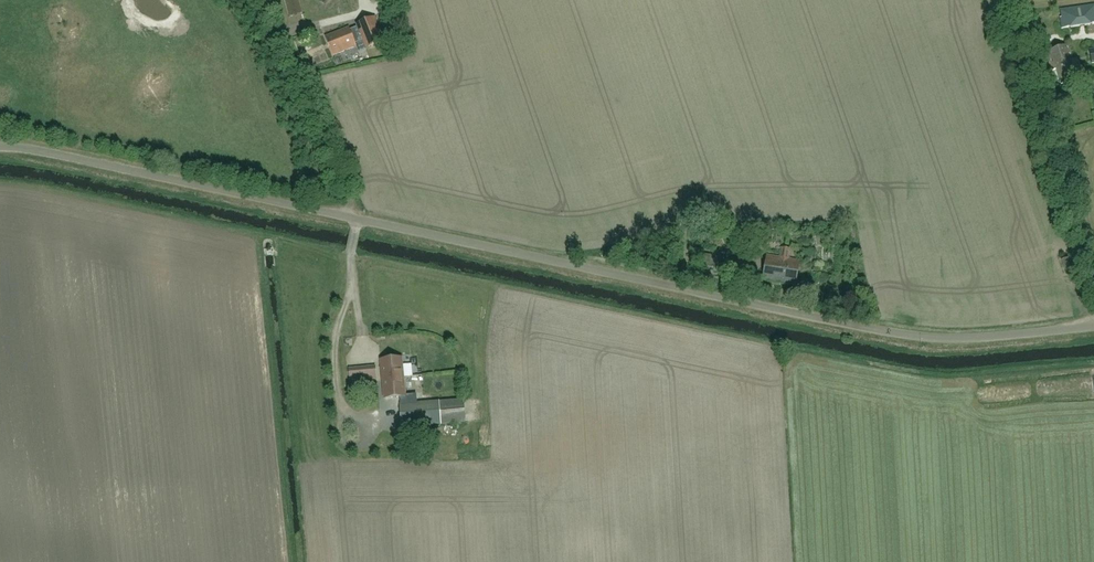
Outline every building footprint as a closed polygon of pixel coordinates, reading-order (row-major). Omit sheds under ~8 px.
[(287,3),(291,16),(301,14),(298,1),(287,3)] [(1093,24),(1093,4),(1059,8),(1061,29),(1093,24)] [(358,27),(350,30),(349,27),(326,36),(333,55),(356,46),(355,42),(363,39),(367,48),(383,42),(373,17),(357,24),(358,27)] [(1062,85),(1079,79),(1072,60),(1073,60),(1068,45),(1047,52),(1053,71),(1057,69),(1062,85)] [(781,256),(767,254),(764,279),(796,284),(800,259),(789,257),(790,248),(782,247),(781,256)] [(1065,269),(1072,267),(1070,258),(1063,260),(1065,269)] [(368,337),(369,351),(381,350),(380,336),(368,337)] [(402,358),(380,360),(384,398),(406,396),(402,358)] [(363,381),(362,370),(351,371),(352,382),(363,381)] [(464,400),(386,406),(388,429),(465,422),(464,400)]
